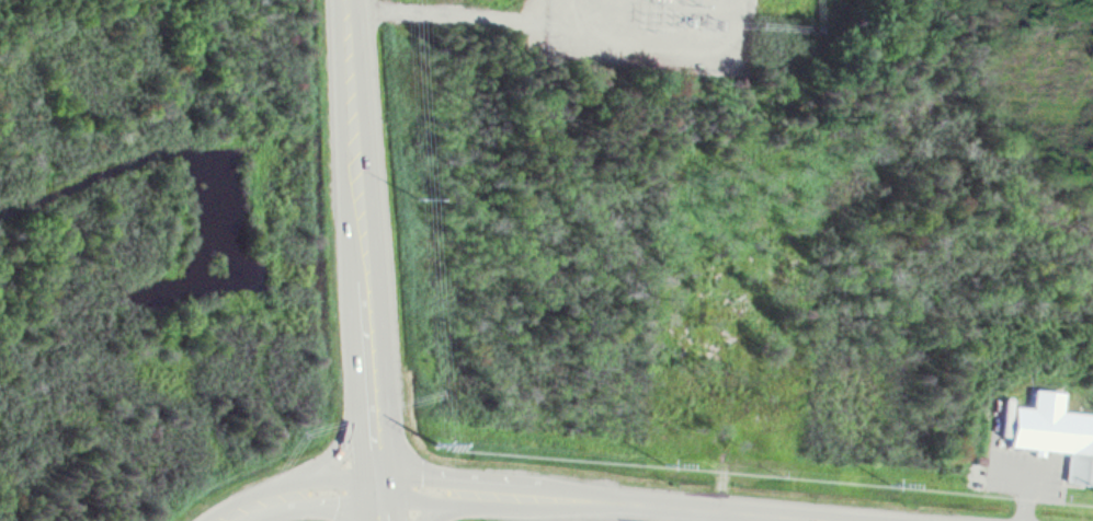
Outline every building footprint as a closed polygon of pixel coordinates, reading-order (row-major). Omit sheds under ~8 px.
[(1033,445),(1032,453),(1046,454),(1046,444),(1070,447),(1068,477),(1092,479),(1092,411),(1063,408),(1064,389),(1035,386),(1033,404),(1012,402),(1009,443),(1033,445)]
